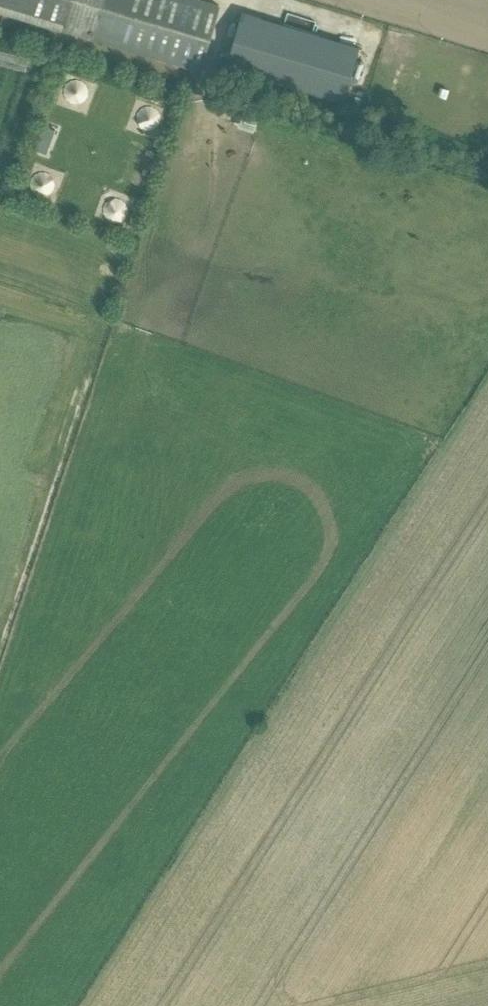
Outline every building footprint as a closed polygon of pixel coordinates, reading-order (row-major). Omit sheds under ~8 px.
[(199,73),(217,11),(180,0),(0,0),(0,12),(199,73)] [(358,47),(249,15),(232,69),(342,101),(358,47)] [(44,125),(36,149),(47,152),(55,129),(44,125)]
